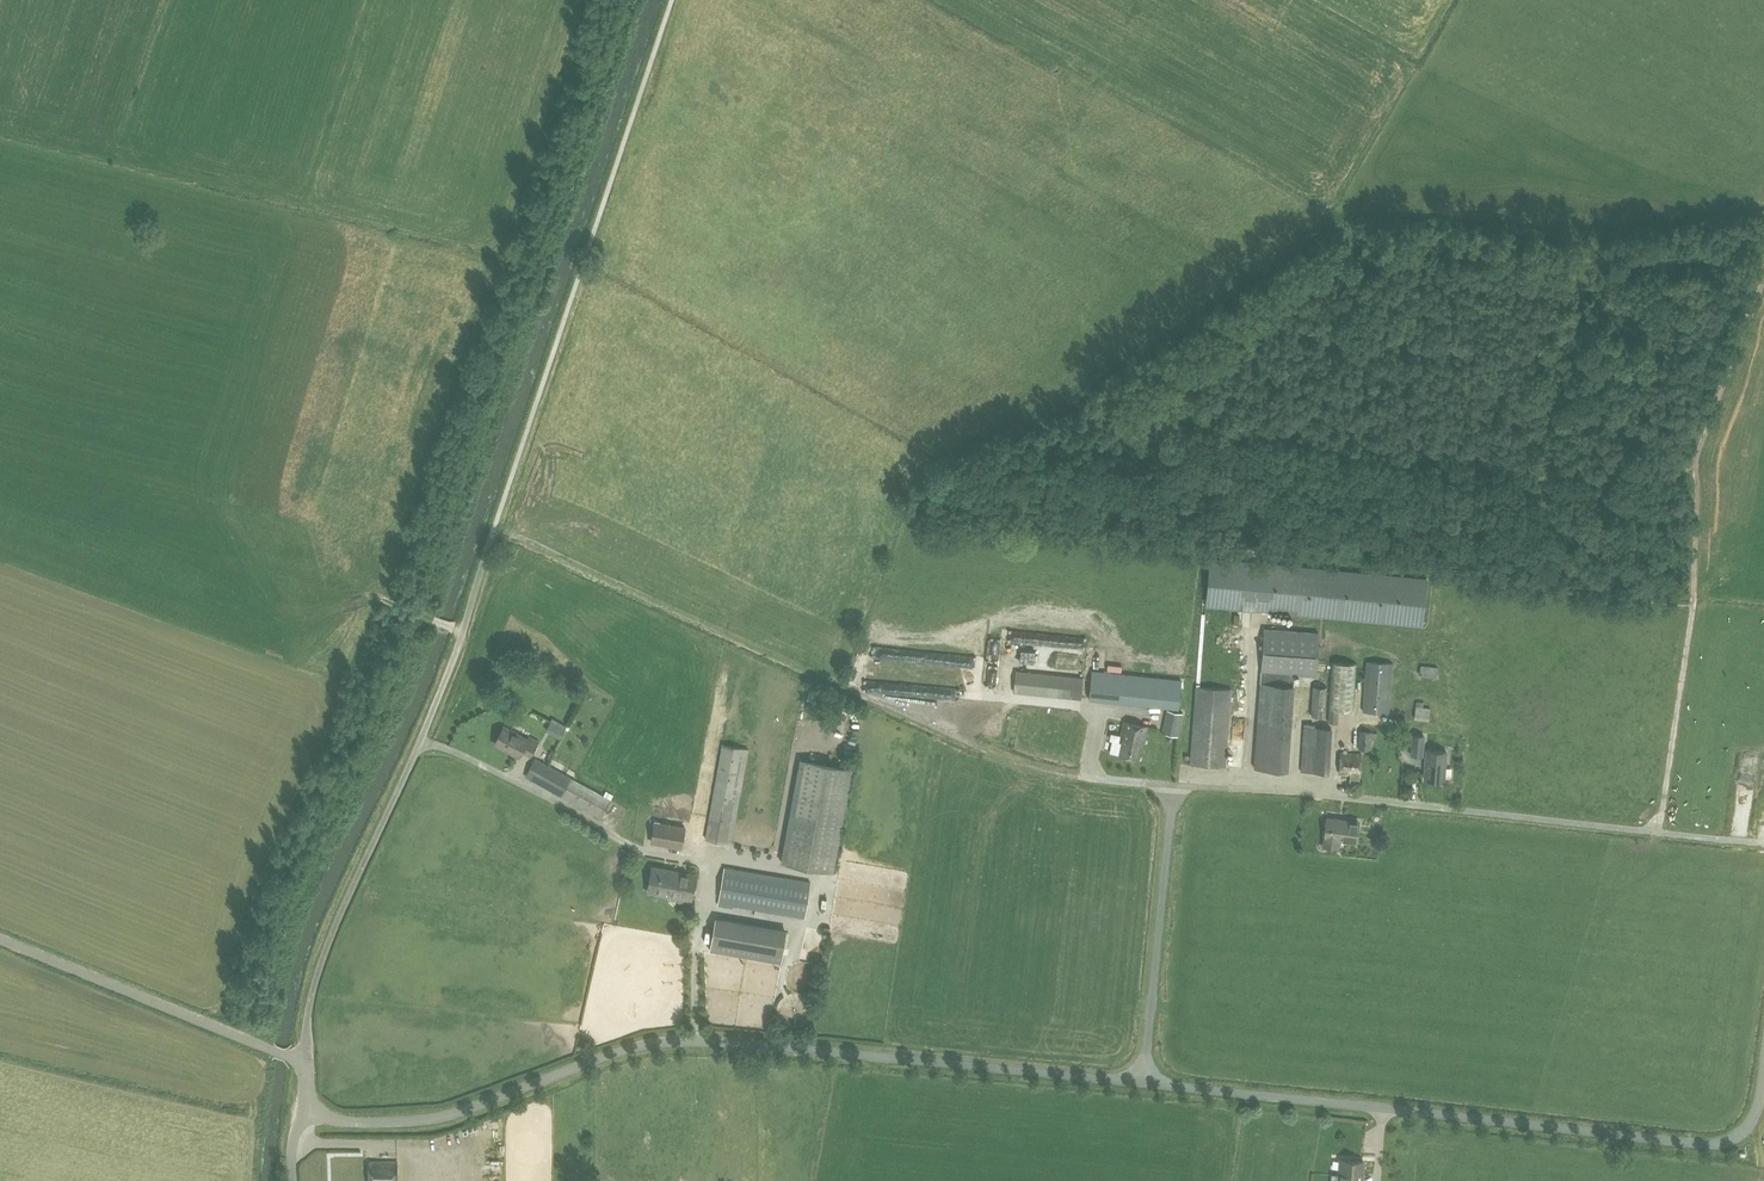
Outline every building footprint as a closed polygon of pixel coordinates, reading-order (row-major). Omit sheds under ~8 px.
[(475,365),(474,379),(484,380),(485,365),(475,365)] [(1209,558),(1205,604),(1422,621),(1425,575),(1209,558)] [(1295,672),(1316,674),(1319,633),(1266,629),(1255,768),(1287,770),(1295,672)] [(1362,711),(1389,713),(1393,662),(1366,660),(1362,711)] [(1331,661),(1328,708),(1353,710),(1356,664),(1331,661)] [(1419,675),(1436,678),(1437,667),(1420,665),(1419,675)] [(1179,684),(1088,677),(1087,694),(1178,700),(1179,684)] [(1232,689),(1195,686),(1189,764),(1226,767),(1232,689)] [(1326,687),(1313,686),(1311,715),(1324,717),(1326,687)] [(1416,701),(1414,719),(1429,721),(1430,708),(1423,707),(1424,702),(1416,701)] [(1167,709),(1162,733),(1178,736),(1183,712),(1167,709)] [(1329,710),(1328,721),(1338,722),(1338,710),(1329,710)] [(1138,758),(1141,742),(1144,743),(1147,726),(1123,721),(1120,735),(1123,736),(1119,754),(1138,758)] [(1315,724),(1304,723),(1301,772),(1329,774),(1331,728),(1315,726),(1315,724)] [(528,735),(526,738),(502,726),(494,743),(518,755),(520,751),(531,757),(539,741),(528,735)] [(1371,738),(1372,732),(1359,731),(1358,748),(1371,749),(1371,738)] [(1413,734),(1411,755),(1422,756),(1424,735),(1413,734)] [(1407,736),(1399,735),(1398,742),(1406,743),(1407,736)] [(704,839),(731,844),(748,748),(722,744),(704,839)] [(1427,749),(1424,779),(1444,780),(1446,750),(1427,749)] [(1358,784),(1359,772),(1360,772),(1361,754),(1341,752),(1339,772),(1351,773),(1350,783),(1358,784)] [(535,758),(524,777),(601,818),(611,799),(535,758)] [(852,768),(801,759),(782,861),(833,870),(852,768)] [(1070,776),(1071,770),(1054,767),(1053,773),(1070,776)] [(668,806),(670,800),(660,797),(658,804),(668,806)] [(677,821),(678,815),(663,812),(662,819),(677,821)] [(1356,842),(1359,822),(1327,817),(1323,846),(1337,848),(1339,840),(1356,842)] [(650,843),(682,849),(686,826),(679,824),(664,822),(654,820),(650,843)] [(683,900),(684,898),(692,900),(697,873),(651,865),(646,892),(676,898),(676,899),(678,901),(681,901),(683,900)] [(731,905),(804,918),(811,882),(724,866),(717,905),(731,907),(731,905)] [(716,918),(710,951),(781,963),(787,930),(716,918)] [(450,1133),(451,1140),(462,1139),(460,1131),(450,1133)] [(393,1158),(365,1159),(366,1180),(394,1180),(393,1158)] [(1339,1174),(1332,1173),(1332,1180),(1362,1180),(1363,1161),(1340,1160),(1339,1174)] [(334,1171),(334,1180),(361,1180),(361,1171),(334,1171)]
